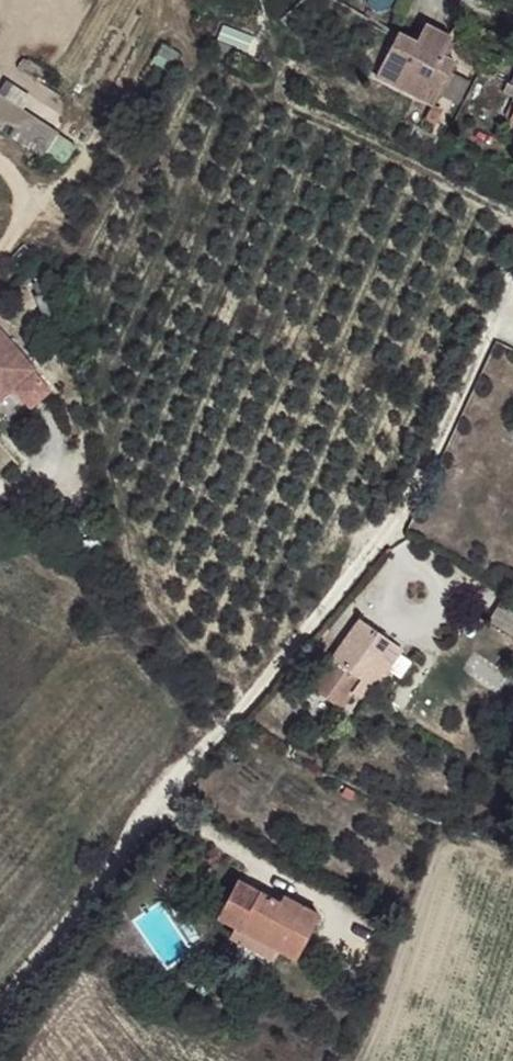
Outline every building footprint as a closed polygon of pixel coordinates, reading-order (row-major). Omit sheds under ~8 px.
[(397,34),(377,76),(433,105),(454,63),(441,56),(449,39),(425,26),(416,43),(397,34)] [(236,49),(216,41),(211,52),(232,61),(236,49)] [(152,61),(170,73),(182,55),(163,43),(152,61)] [(503,93),(512,97),(512,85),(507,82),(503,93)] [(41,158),(59,133),(0,94),(0,130),(41,158)] [(33,285),(38,297),(54,290),(49,278),(33,285)] [(38,297),(49,323),(64,317),(54,290),(38,297)] [(35,368),(0,329),(0,399),(35,368)] [(489,620),(512,635),(512,609),(500,601),(489,620)] [(359,619),(312,687),(341,707),(352,691),(360,697),(382,666),(388,670),(389,669),(400,677),(411,662),(400,654),(403,650),(359,619)] [(382,666),(360,697),(367,701),(388,670),(382,666)] [(238,882),(219,917),(235,926),(277,949),(295,958),(319,914),(292,900),(287,909),(238,882)] [(229,938),(271,961),(277,949),(235,926),(229,938)]
